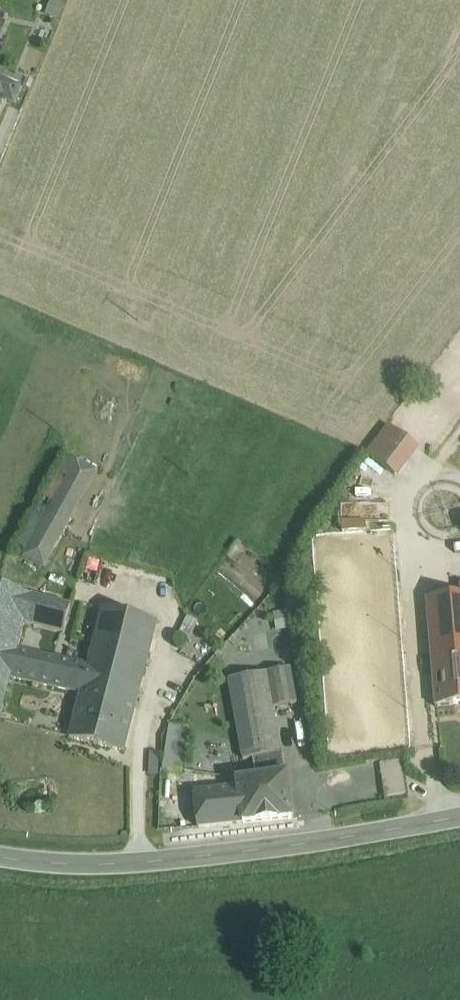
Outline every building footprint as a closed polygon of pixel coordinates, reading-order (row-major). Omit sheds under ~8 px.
[(0,79),(0,98),(1,98),(1,100),(12,104),(19,86),(0,79)] [(386,423),(366,455),(400,477),(420,445),(386,423)] [(64,455),(12,551),(22,557),(34,535),(56,547),(96,473),(64,455)] [(56,547),(34,535),(22,557),(44,569),(56,547)] [(0,589),(0,618),(24,624),(64,634),(71,607),(0,589)] [(429,600),(433,664),(459,662),(459,598),(429,600)] [(157,623),(103,609),(88,666),(81,693),(136,707),(157,623)] [(0,618),(0,719),(10,679),(10,678),(17,651),(24,624),(0,618)] [(88,666),(17,651),(10,678),(81,693),(88,666)] [(433,664),(436,705),(459,703),(459,662),(433,664)] [(290,669),(228,680),(243,761),(281,754),(273,708),(297,704),(290,669)] [(136,707),(81,693),(70,738),(124,752),(136,707)] [(188,729),(170,725),(162,770),(181,773),(188,729)] [(243,761),(238,762),(241,781),(238,781),(237,782),(243,824),(293,819),(288,774),(285,774),(281,754),(243,761)] [(387,796),(406,794),(401,759),(382,762),(387,796)] [(237,777),(195,781),(193,784),(198,829),(243,824),(237,782),(238,781),(237,777)]
